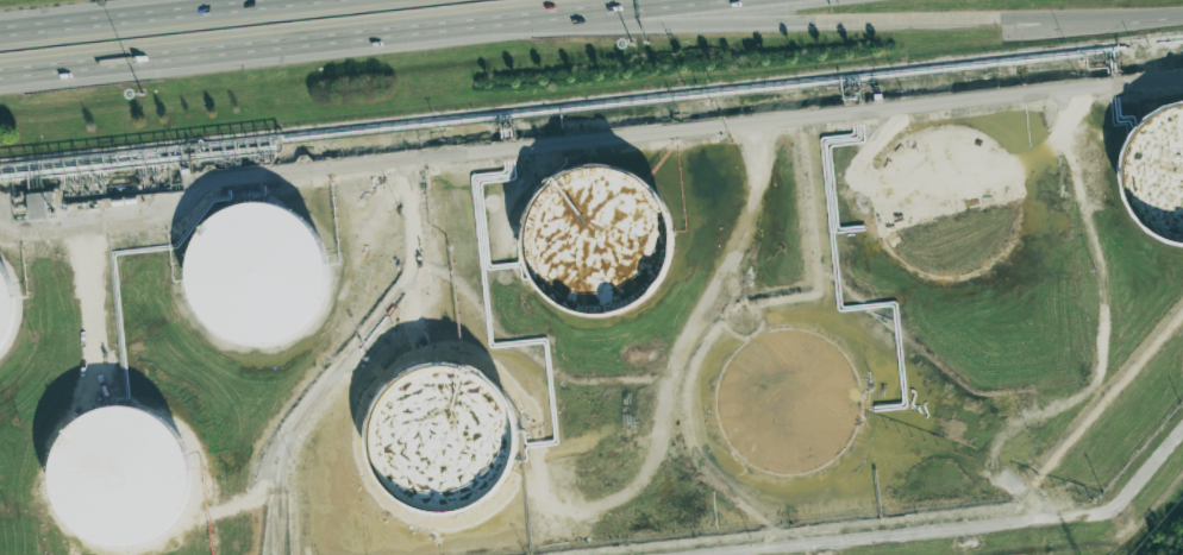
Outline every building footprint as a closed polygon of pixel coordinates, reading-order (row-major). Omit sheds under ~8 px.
[(1165,111),(1182,108),(1182,244),(1158,239),(1135,223),(1120,198),(1116,172),(1125,144),(1143,122),(1165,111)] [(527,207),(545,185),(568,175),(590,171),(620,179),(639,194),(653,220),(656,250),(649,272),(631,294),(608,305),(588,309),(559,303),(538,288),(522,263),(519,236),(527,207)] [(47,218),(46,202),(53,202),(53,191),(28,193),(29,219),(47,218)] [(188,241),(206,220),(229,208),(251,206),(281,214),(300,227),(314,254),(317,284),(309,307),(292,328),(270,340),(249,343),(221,338),(199,321),(183,297),(180,271),(188,241)] [(6,343),(18,299),(0,263),(0,349),(6,343)] [(371,405),(389,384),(412,372),(434,368),(465,377),(483,391),(497,417),(500,448),(493,469),(476,491),(453,504),(433,506),(405,500),(382,485),(367,460),(363,434),(371,405)] [(52,449),(71,428),(93,416),(117,414),(146,421),(164,435),(180,461),(182,492),(175,515),(157,536),(134,548),(114,551),(86,545),(63,529),(49,505),(45,478),(52,449)]
